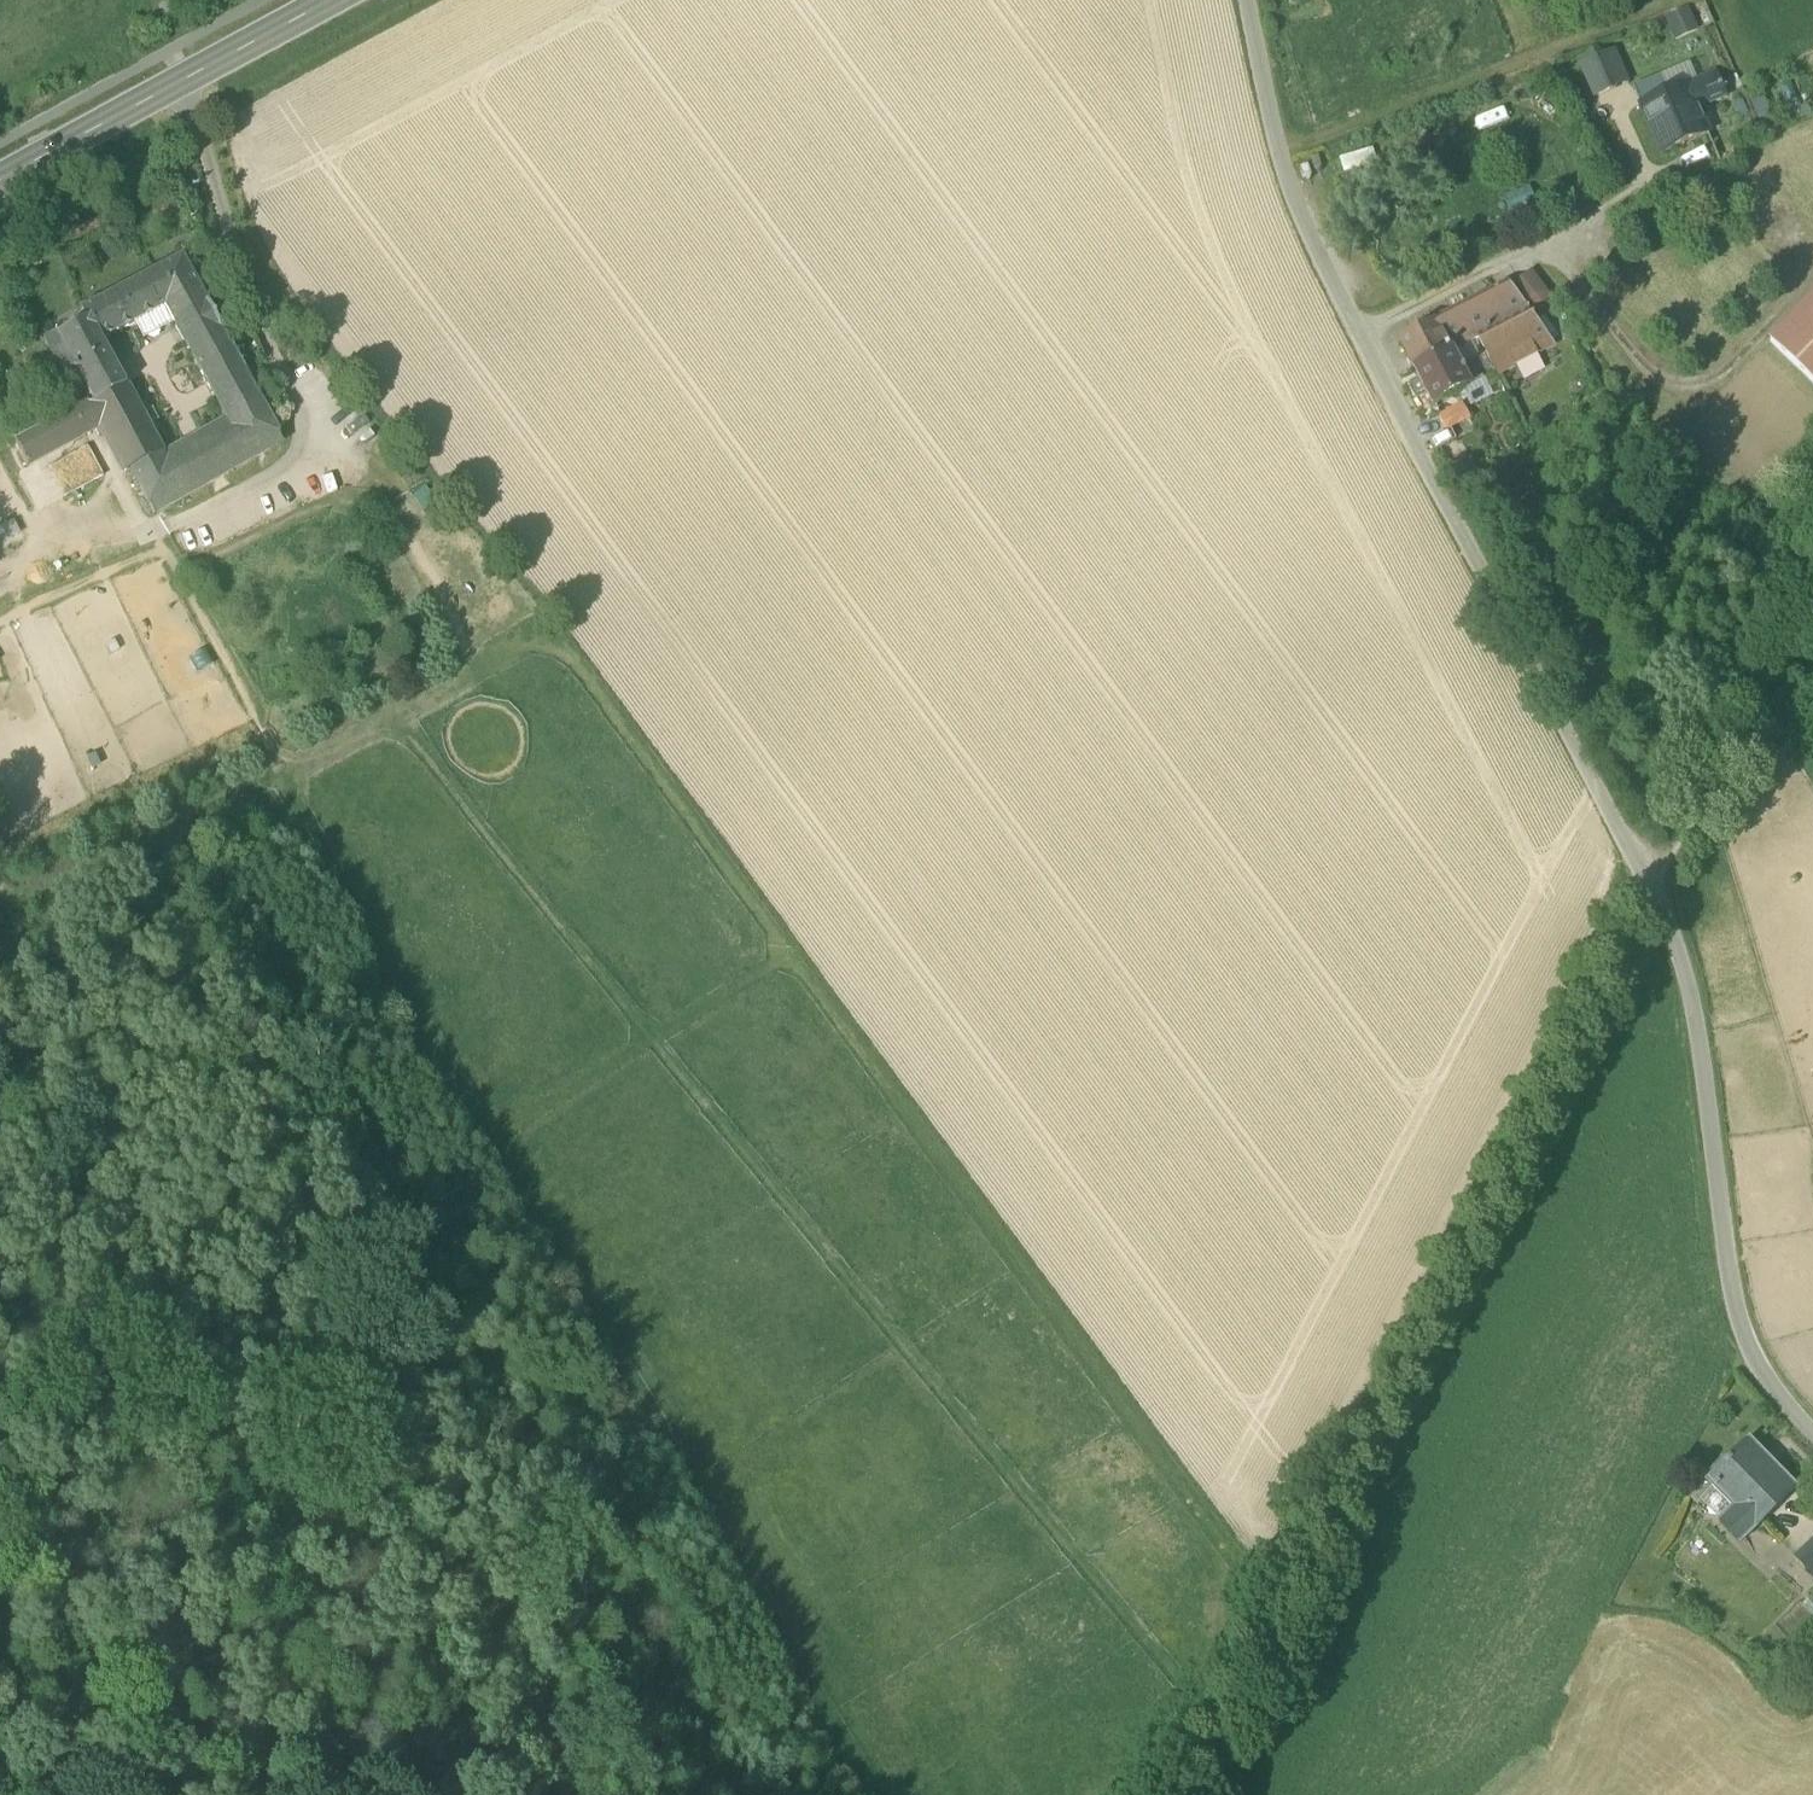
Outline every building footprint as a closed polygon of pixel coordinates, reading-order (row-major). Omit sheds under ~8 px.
[(1689,9),(1664,19),(1674,43),(1699,32),(1689,9)] [(1584,67),(1596,96),(1627,82),(1614,53),(1584,67)] [(1661,77),(1668,94),(1688,86),(1697,82),(1691,65),(1661,77)] [(1688,86),(1698,109),(1728,97),(1717,74),(1697,82),(1688,86)] [(1634,88),(1641,105),(1668,94),(1661,77),(1634,88)] [(1641,105),(1663,154),(1709,135),(1698,109),(1688,86),(1668,94),(1641,105)] [(1763,98),(1750,104),(1766,136),(1779,130),(1763,98)] [(1528,186),(1502,198),(1511,218),(1537,206),(1528,186)] [(74,371),(85,390),(116,374),(99,343),(164,309),(175,329),(209,311),(181,260),(81,313),(86,323),(56,338),(44,346),(61,378),(74,371)] [(1532,271),(1511,286),(1530,311),(1533,316),(1554,298),(1532,271)] [(1478,338),(1479,338),(1530,311),(1511,286),(1509,283),(1399,340),(1415,371),(1454,351),(1472,342),(1478,338)] [(1812,383),(1812,299),(1771,343),(1812,383)] [(175,329),(184,345),(217,327),(209,311),(175,329)] [(1533,316),(1530,311),(1479,338),(1492,364),(1493,364),(1498,374),(1555,344),(1533,316)] [(259,404),(217,327),(184,345),(225,421),(161,458),(123,387),(92,404),(93,406),(15,447),(26,469),(95,432),(99,439),(103,437),(125,478),(131,475),(153,516),(281,443),(259,404)] [(1486,380),(1490,377),(1472,342),(1454,351),(1471,387),(1486,380)] [(1471,387),(1454,351),(1415,371),(1420,380),(1425,390),(1434,406),(1464,391),(1471,387)] [(85,390),(92,404),(123,387),(116,374),(85,390)] [(1418,394),(1425,390),(1420,380),(1413,384),(1418,394)] [(1495,398),(1486,380),(1471,387),(1464,391),(1472,408),(1495,398)] [(1439,417),(1447,431),(1471,418),(1464,405),(1439,417)] [(1723,1524),(1741,1543),(1796,1490),(1749,1441),(1726,1464),(1728,1465),(1710,1483),(1737,1511),(1723,1524)] [(1798,1559),(1812,1576),(1812,1546),(1798,1559)]
